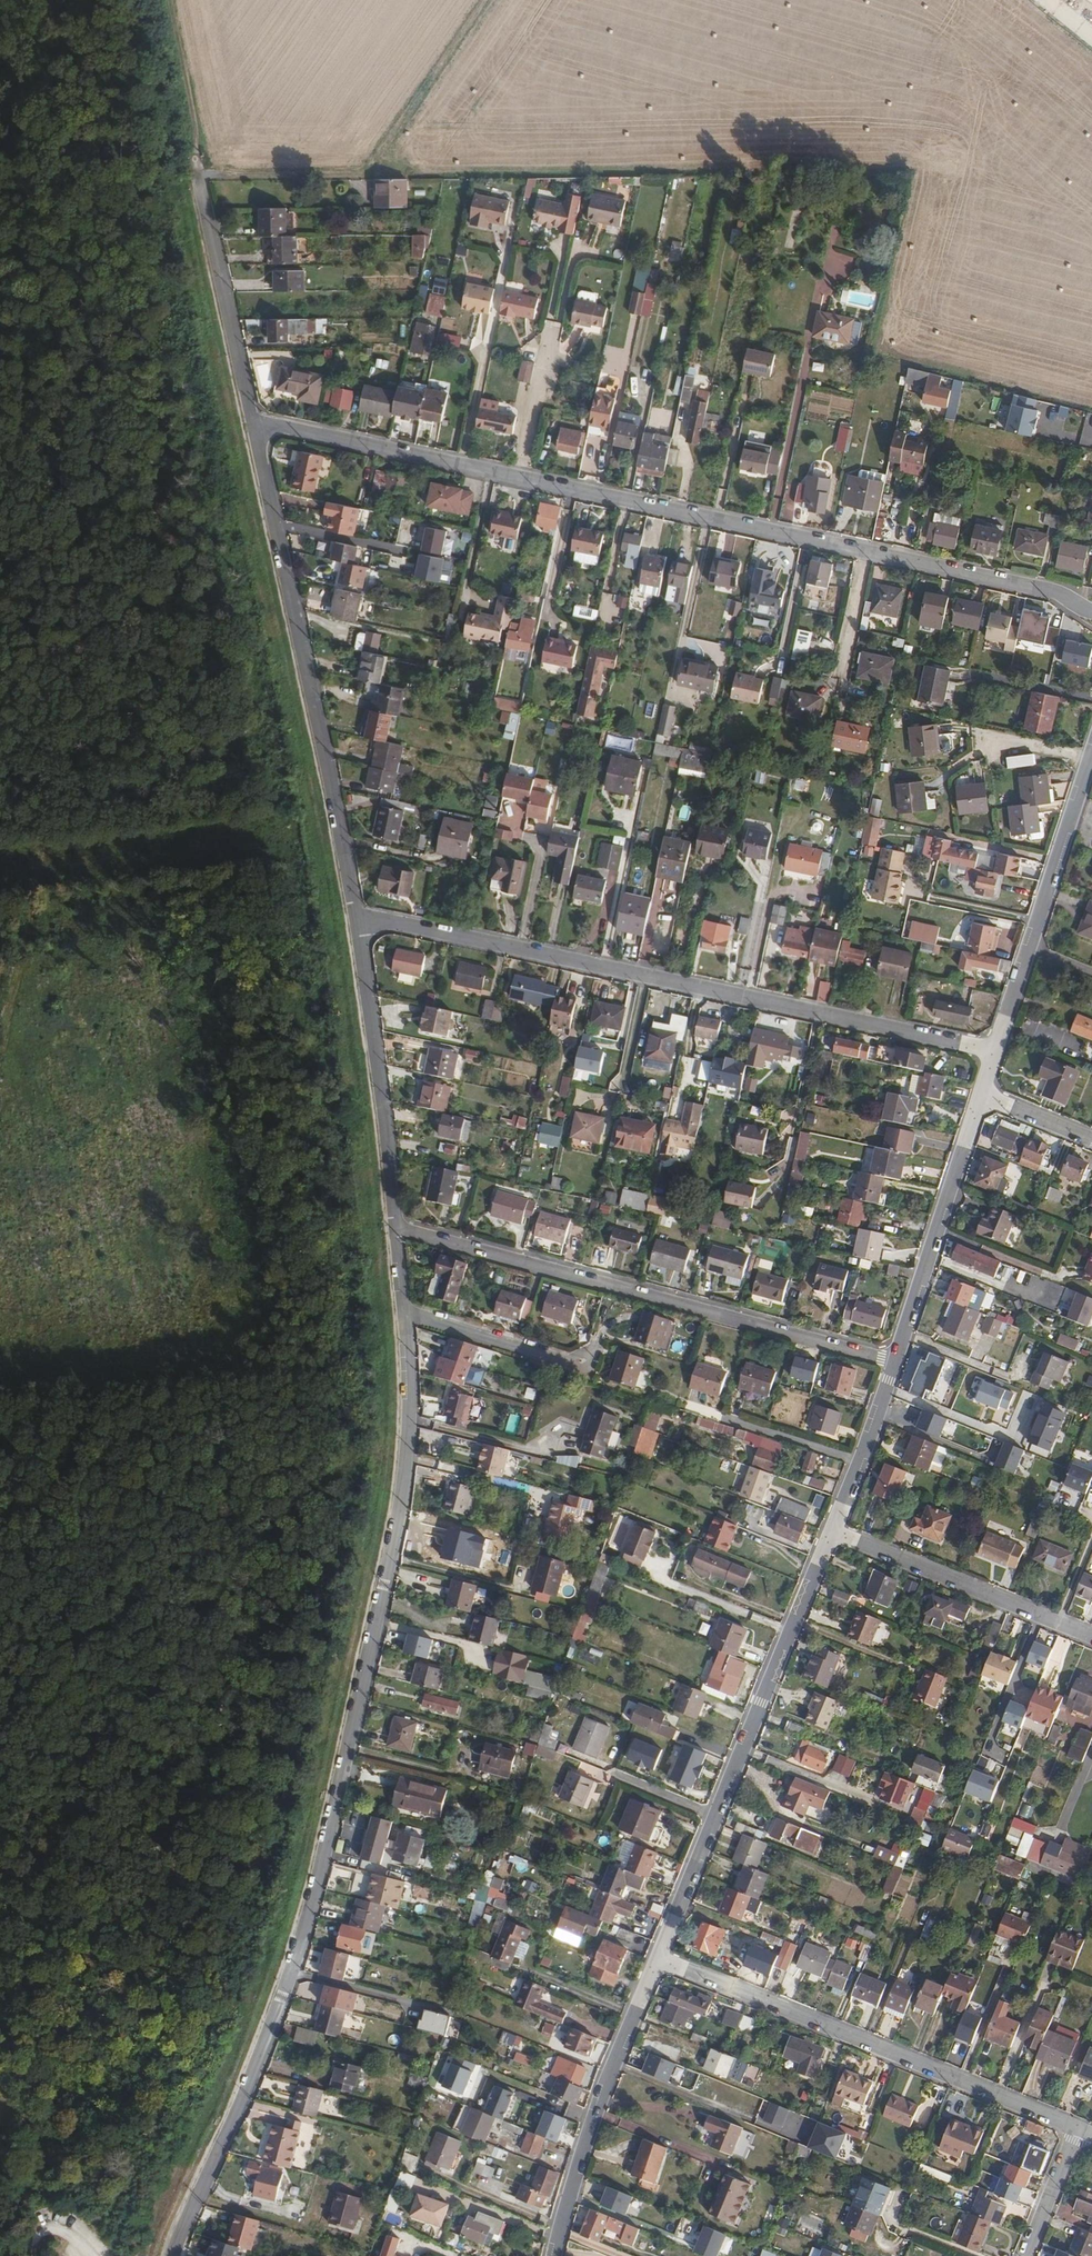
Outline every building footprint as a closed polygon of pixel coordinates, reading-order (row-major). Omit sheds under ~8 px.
[(404,180),(376,180),(375,199),(373,199),(373,208),(403,208),(404,180)] [(836,190),(833,205),(835,205),(850,209),(853,194),(836,190)] [(563,205),(536,200),(532,222),(541,225),(541,227),(544,228),(547,228),(548,226),(559,228),(558,232),(571,235),(579,196),(565,193),(563,205)] [(508,202),(473,195),(468,218),(470,219),(468,225),(485,229),(486,222),(503,225),(508,202)] [(586,220),(597,223),(598,220),(608,222),(607,225),(618,227),(624,202),(591,195),(586,220)] [(850,209),(835,205),(831,221),(846,224),(850,209)] [(281,209),(254,210),(254,237),(272,237),(281,237),(281,209)] [(272,237),(272,265),(293,264),(294,237),(281,237),(272,237)] [(411,260),(423,260),(424,248),(421,248),(421,237),(412,237),(411,260)] [(669,252),(681,254),(682,248),(670,246),(669,252)] [(651,270),(648,284),(654,286),(657,271),(651,270)] [(270,272),(270,292),(299,292),(299,271),(270,272)] [(448,280),(431,277),(427,296),(444,300),(448,280)] [(493,290),(465,284),(460,308),(469,310),(469,312),(478,314),(479,312),(488,314),(493,290)] [(502,291),(497,315),(508,317),(508,313),(513,315),(532,318),(536,298),(502,291)] [(639,316),(644,293),(633,291),(629,314),(639,316)] [(595,303),(576,299),(571,322),(590,326),(591,324),(602,326),(606,308),(595,306),(595,303)] [(813,334),(846,342),(851,320),(851,319),(818,311),(813,334)] [(283,320),(272,321),(272,342),(286,342),(287,335),(313,334),(314,320),(305,320),(305,323),(282,323),(283,320)] [(851,320),(846,342),(854,343),(859,321),(851,320)] [(448,363),(458,365),(461,351),(450,349),(448,363)] [(746,349),(741,371),(769,376),(773,355),(746,349)] [(375,360),(374,366),(385,368),(386,362),(375,360)] [(516,381),(528,383),(532,363),(520,360),(516,381)] [(281,368),(277,388),(297,393),(296,400),(316,404),(322,377),(281,368)] [(928,374),(908,369),(905,382),(925,387),(928,374)] [(679,398),(677,403),(687,405),(693,376),(684,374),(682,382),(679,398)] [(958,381),(952,379),(944,415),(943,418),(954,420),(959,421),(967,383),(958,381)] [(671,396),(679,398),(682,382),(674,381),(671,396)] [(422,391),(397,386),(395,396),(391,414),(400,416),(400,418),(409,421),(410,418),(416,419),(422,391)] [(332,392),(328,409),(347,414),(350,395),(349,395),(350,390),(341,389),(340,393),(332,392)] [(395,396),(362,389),(357,413),(390,420),(391,414),(395,396)] [(425,392),(419,416),(441,421),(447,394),(425,389),(425,392)] [(591,411),(589,423),(601,425),(600,428),(609,430),(615,399),(606,397),(606,391),(596,389),(591,411)] [(425,392),(422,391),(416,419),(419,420),(419,416),(425,392)] [(696,391),(694,402),(705,405),(707,397),(708,393),(696,391)] [(685,443),(697,445),(699,434),(703,414),(705,405),(694,402),(685,443)] [(1037,410),(1011,405),(1005,431),(1031,437),(1032,429),(1034,430),(1037,418),(1035,418),(1037,410)] [(477,409),(474,427),(510,434),(514,417),(477,409)] [(580,424),(588,426),(589,423),(591,411),(583,409),(580,424)] [(1084,412),(1077,440),(1091,444),(1091,414),(1084,412)] [(703,414),(699,434),(705,435),(706,430),(717,432),(720,417),(703,414)] [(954,420),(943,418),(943,423),(936,452),(946,454),(954,420)] [(617,422),(612,443),(633,448),(637,426),(617,422)] [(588,426),(587,432),(599,435),(600,428),(601,425),(589,423),(588,426)] [(844,442),(848,425),(839,423),(835,439),(838,441),(844,442)] [(560,428),(556,449),(576,453),(579,439),(584,439),(584,433),(560,428)] [(643,432),(636,466),(663,471),(670,438),(643,432)] [(905,436),(894,434),(888,462),(899,464),(900,462),(921,467),(926,444),(905,439),(905,436)] [(833,449),(842,451),(844,442),(838,441),(835,439),(833,449)] [(765,472),(776,475),(780,456),(781,451),(770,449),(771,446),(745,440),(743,449),(739,468),(748,470),(747,472),(756,474),(756,472),(765,474),(765,472)] [(296,463),(295,468),(316,472),(318,469),(320,469),(323,457),(300,453),(297,464),(296,463)] [(921,467),(900,462),(899,464),(897,473),(919,477),(921,467)] [(636,466),(635,471),(662,477),(663,471),(636,466)] [(316,472),(295,468),(291,488),(312,492),(316,472)] [(370,489),(375,491),(379,472),(375,471),(370,489)] [(929,488),(926,504),(934,505),(936,490),(935,489),(938,473),(933,471),(929,488)] [(379,472),(375,491),(385,493),(386,490),(404,493),(407,478),(379,472)] [(799,484),(795,501),(805,503),(803,509),(823,513),(829,479),(809,475),(806,486),(799,484)] [(842,503),(877,511),(883,486),(846,478),(842,503)] [(467,516),(471,494),(460,492),(461,491),(431,484),(426,508),(467,516)] [(357,509),(324,502),(322,514),(328,515),(326,526),(352,531),(357,509)] [(898,505),(894,522),(904,524),(908,507),(898,505)] [(554,529),(558,507),(552,506),(552,508),(538,506),(535,525),(543,527),(542,532),(549,533),(550,528),(554,529)] [(493,509),(488,531),(504,534),(503,537),(515,539),(520,514),(493,509)] [(930,523),(926,539),(932,540),(932,543),(955,548),(960,518),(933,512),(931,522),(930,523)] [(1046,537),(1054,538),(1059,516),(1045,513),(1043,525),(1048,526),(1046,537)] [(993,524),(991,530),(1001,532),(1002,526),(993,524)] [(326,526),(325,531),(352,537),(352,531),(326,526)] [(575,527),(571,550),(598,556),(603,533),(575,527)] [(1001,532),(991,530),(976,527),(971,551),(996,556),(1001,532)] [(425,528),(420,551),(440,555),(445,532),(425,528)] [(1043,555),(1046,537),(1018,531),(1014,549),(1043,555)] [(638,553),(641,538),(624,534),(621,549),(629,551),(626,565),(635,567),(638,553)] [(334,543),(330,561),(341,563),(351,565),(355,548),(334,543)] [(1060,543),(1056,565),(1082,571),(1086,548),(1060,543)] [(438,583),(443,560),(420,555),(417,566),(416,570),(413,569),(411,578),(438,583)] [(638,582),(659,587),(665,560),(644,555),(638,582)] [(714,557),(713,564),(719,565),(719,561),(737,564),(738,562),(714,557)] [(811,560),(806,582),(827,586),(832,564),(818,561),(811,560)] [(719,565),(713,564),(709,583),(733,588),(737,564),(719,561),(719,565)] [(683,605),(691,566),(673,562),(668,584),(665,601),(683,605)] [(351,565),(341,563),(337,583),(360,588),(365,568),(351,565)] [(738,616),(737,621),(755,625),(764,579),(747,575),(741,603),(738,616)] [(522,583),(518,582),(515,598),(532,602),(536,585),(528,583),(527,588),(521,587),(522,583)] [(827,586),(806,582),(805,592),(825,595),(827,586)] [(866,602),(863,616),(871,618),(872,612),(898,617),(903,590),(878,585),(874,604),(866,602)] [(423,588),(420,601),(436,605),(439,591),(423,588)] [(358,595),(335,590),(329,617),(353,622),(358,595)] [(942,628),(948,598),(925,593),(920,624),(942,628)] [(515,599),(498,596),(493,616),(487,615),(487,618),(478,616),(467,614),(461,638),(478,641),(479,638),(498,642),(501,629),(503,619),(510,620),(511,614),(515,599)] [(953,622),(978,627),(981,612),(983,604),(957,599),(953,622)] [(738,616),(741,603),(730,601),(728,614),(738,616)] [(1017,637),(1045,643),(1048,625),(1050,616),(1042,614),(1043,611),(1023,607),(1019,626),(1017,637)] [(1011,622),(990,617),(985,641),(1006,646),(1005,650),(1014,651),(1017,637),(1019,626),(1011,624),(1011,622)] [(501,629),(508,630),(510,620),(503,619),(501,629)] [(511,625),(506,647),(526,651),(529,638),(531,639),(533,627),(520,624),(520,626),(511,625)] [(1061,627),(1048,625),(1045,643),(1057,645),(1061,627)] [(365,633),(361,653),(363,653),(374,655),(378,636),(365,633)] [(556,644),(556,641),(545,639),(540,663),(571,670),(575,648),(564,646),(556,644)] [(1067,639),(1062,660),(1089,666),(1091,651),(1091,645),(1067,639)] [(589,646),(575,715),(592,718),(603,666),(613,668),(617,652),(589,646)] [(363,653),(358,680),(381,685),(386,658),(374,655),(363,653)] [(862,654),(860,665),(858,677),(888,683),(893,660),(862,654)] [(681,659),(676,683),(711,690),(716,666),(681,659)] [(926,666),(918,701),(943,706),(951,671),(926,666)] [(768,695),(778,697),(782,677),(773,675),(768,695)] [(752,681),(735,678),(731,698),(758,703),(763,680),(752,678),(752,681)] [(372,702),(370,711),(391,715),(398,717),(403,690),(382,685),(379,698),(378,703),(372,702)] [(1057,695),(1032,690),(1024,728),(1049,733),(1057,695)] [(791,692),(786,715),(816,721),(821,699),(791,692)] [(493,698),(491,709),(518,714),(520,704),(493,698)] [(664,705),(656,743),(670,746),(671,739),(668,738),(674,707),(664,705)] [(391,715),(370,711),(367,727),(365,738),(371,740),(379,741),(385,743),(391,715)] [(831,726),(828,740),(835,742),(834,746),(865,752),(870,729),(839,723),(838,727),(831,726)] [(937,724),(910,728),(914,755),(941,751),(937,724)] [(361,726),(359,737),(365,738),(367,727),(361,726)] [(406,747),(385,743),(379,741),(374,769),(396,773),(415,777),(416,768),(403,765),(406,747)] [(654,742),(652,753),(680,759),(682,748),(670,746),(656,743),(654,742)] [(680,773),(703,778),(708,755),(685,750),(680,773)] [(1033,752),(1007,757),(1009,768),(1035,764),(1033,752)] [(612,756),(606,783),(625,787),(624,791),(635,793),(641,762),(612,756)] [(374,769),(370,768),(366,789),(391,794),(396,773),(374,769)] [(1021,777),(1024,804),(1037,802),(1051,800),(1050,788),(1047,773),(1021,777)] [(533,779),(506,774),(501,796),(528,801),(531,791),(533,779)] [(923,782),(897,786),(901,813),(928,809),(923,782)] [(985,782),(958,786),(961,812),(988,808),(985,782)] [(545,823),(551,795),(531,791),(528,801),(525,815),(537,818),(536,821),(545,823)] [(404,803),(380,798),(373,836),(396,841),(404,803)] [(1037,802),(1024,804),(1011,806),(1014,833),(1042,829),(1037,802)] [(482,810),(481,816),(493,819),(494,812),(482,810)] [(874,845),(880,818),(866,815),(860,842),(874,845)] [(442,819),(436,852),(466,858),(472,826),(442,819)] [(701,825),(695,852),(722,858),(727,830),(701,825)] [(747,829),(742,853),(764,858),(770,834),(747,829)] [(551,831),(546,853),(556,854),(559,855),(555,877),(569,880),(578,836),(551,831)] [(655,876),(682,882),(690,841),(664,835),(655,876)] [(938,838),(934,858),(938,859),(954,863),(967,865),(968,862),(976,864),(978,853),(950,847),(951,840),(938,838)] [(800,839),(800,846),(810,848),(811,841),(800,839)] [(609,869),(618,871),(624,846),(614,844),(609,869)] [(800,846),(788,844),(783,867),(825,876),(830,852),(810,848),(800,846)] [(1001,848),(996,868),(1019,874),(1024,853),(1001,848)] [(635,849),(631,869),(641,871),(645,851),(635,849)] [(550,880),(568,884),(569,880),(555,877),(559,855),(556,854),(550,880)] [(496,856),(492,877),(503,880),(502,889),(516,892),(519,879),(517,877),(522,859),(508,857),(508,858),(496,856)] [(899,886),(900,881),(901,873),(899,873),(901,863),(880,858),(872,898),(897,903),(901,886),(899,886)] [(414,862),(405,860),(405,864),(393,861),(392,869),(383,867),(378,890),(408,896),(413,873),(412,873),(414,862)] [(969,866),(967,865),(954,863),(953,870),(965,872),(967,873),(969,866)] [(975,868),(974,874),(973,876),(978,878),(977,884),(975,893),(992,897),(997,873),(975,868)] [(967,873),(965,872),(964,879),(964,881),(977,884),(978,878),(973,876),(974,874),(967,873)] [(578,875),(574,897),(602,903),(607,881),(578,875)] [(964,881),(964,879),(950,876),(948,884),(962,887),(964,881)] [(617,928),(643,934),(650,901),(624,896),(617,928)] [(1078,933),(1091,939),(1091,903),(1089,902),(1078,933)] [(772,903),(768,923),(782,926),(786,906),(772,903)] [(737,933),(746,934),(749,919),(741,918),(737,933)] [(699,947),(724,952),(729,927),(704,922),(699,947)] [(970,943),(968,951),(988,955),(990,947),(993,934),(998,935),(999,928),(973,922),(968,943),(970,943)] [(799,933),(787,931),(783,951),(806,956),(808,945),(807,944),(811,927),(801,926),(800,929),(799,933)] [(814,929),(808,958),(835,963),(841,935),(814,929)] [(845,939),(839,965),(845,966),(861,969),(865,949),(848,946),(849,939),(845,939)] [(921,941),(919,952),(939,956),(941,945),(921,941)] [(883,945),(877,975),(908,981),(914,951),(883,945)] [(395,949),(390,970),(419,977),(424,955),(395,949)] [(971,971),(972,969),(973,964),(979,965),(998,970),(998,972),(1008,974),(1012,961),(964,951),(960,969),(971,971)] [(460,963),(455,983),(481,988),(486,968),(460,963)] [(555,997),(557,988),(544,985),(544,983),(514,977),(510,997),(553,1007),(555,997)] [(965,978),(964,985),(975,987),(977,981),(965,978)] [(829,999),(830,981),(813,980),(812,998),(829,999)] [(427,994),(425,1005),(432,1007),(434,995),(427,994)] [(553,1007),(550,1024),(570,1028),(575,1001),(555,997),(553,1007)] [(482,1018),(491,1020),(494,1007),(495,1001),(486,1000),(482,1018)] [(937,1001),(934,1015),(968,1021),(971,1009),(937,1001)] [(597,1002),(592,1023),(619,1029),(624,1007),(597,1002)] [(494,1007),(491,1020),(498,1021),(501,1009),(494,1007)] [(1072,1032),(1091,1040),(1091,1022),(1078,1016),(1072,1032)] [(722,1021),(700,1018),(696,1040),(718,1044),(722,1021)] [(461,1027),(458,1043),(467,1045),(471,1025),(465,1024),(464,1027),(461,1027)] [(652,1028),(646,1057),(671,1062),(677,1033),(652,1028)] [(753,1030),(750,1047),(766,1050),(764,1056),(790,1061),(792,1056),(799,1057),(801,1049),(786,1045),(788,1038),(753,1030)] [(870,1046),(836,1039),(833,1052),(867,1059),(870,1046)] [(604,1052),(580,1046),(575,1068),(599,1073),(604,1052)] [(429,1049),(423,1075),(452,1081),(457,1055),(429,1049)] [(878,1049),(875,1061),(922,1072),(925,1059),(878,1049)] [(726,1059),(713,1056),(708,1080),(718,1082),(716,1088),(727,1091),(728,1084),(741,1088),(746,1064),(736,1061),(736,1058),(726,1056),(726,1059)] [(1043,1057),(1037,1074),(1046,1079),(1040,1094),(1062,1103),(1075,1070),(1043,1057)] [(816,1059),(813,1075),(820,1077),(824,1061),(816,1059)] [(924,1078),(919,1077),(916,1094),(938,1099),(942,1078),(925,1074),(924,1078)] [(570,1096),(572,1077),(562,1075),(559,1094),(570,1096)] [(915,1075),(910,1097),(915,1098),(916,1094),(919,1077),(915,1075)] [(421,1082),(415,1107),(442,1113),(448,1087),(421,1082)] [(889,1093),(884,1120),(904,1125),(907,1110),(916,1112),(919,1099),(915,1098),(910,1097),(889,1093)] [(950,1096),(948,1105),(964,1108),(965,1109),(967,1099),(950,1096)] [(682,1124),(666,1120),(661,1143),(694,1150),(703,1108),(686,1105),(682,1124)] [(600,1135),(602,1123),(603,1119),(576,1114),(571,1136),(572,1137),(598,1142),(600,1135)] [(438,1136),(459,1141),(463,1121),(442,1116),(438,1136)] [(623,1119),(617,1146),(649,1153),(655,1125),(623,1119)] [(463,1121),(459,1141),(465,1143),(470,1122),(463,1121)] [(562,1127),(542,1122),(538,1142),(558,1147),(562,1127)] [(740,1125),(735,1149),(762,1155),(768,1130),(740,1125)] [(1000,1127),(993,1143),(1012,1150),(1013,1150),(1021,1152),(1027,1139),(1019,1136),(1019,1135),(1000,1127)] [(889,1129),(884,1149),(906,1153),(910,1154),(914,1134),(889,1129)] [(800,1131),(798,1139),(794,1158),(803,1160),(809,1133),(800,1131)] [(1052,1145),(1031,1138),(1021,1164),(1041,1172),(1052,1145)] [(884,1149),(876,1147),(871,1175),(883,1177),(900,1181),(906,1153),(884,1149)] [(1070,1157),(1063,1176),(1081,1183),(1088,1164),(1070,1157)] [(803,1160),(794,1158),(789,1185),(803,1188),(805,1176),(802,1175),(805,1161),(803,1160)] [(987,1159),(977,1184),(1003,1195),(1008,1183),(1003,1181),(1008,1167),(987,1159)] [(458,1173),(435,1168),(428,1202),(451,1207),(458,1173)] [(859,1172),(854,1199),(883,1205),(886,1193),(879,1192),(883,1177),(871,1175),(859,1172)] [(552,1177),(550,1187),(560,1189),(562,1179),(552,1177)] [(728,1180),(724,1201),(751,1207),(756,1186),(728,1180)] [(803,1188),(789,1185),(787,1194),(804,1198),(806,1189),(803,1188)] [(1051,1185),(1046,1197),(1059,1202),(1064,1190),(1051,1185)] [(524,1218),(533,1220),(533,1219),(537,1203),(496,1194),(491,1216),(522,1224),(524,1218)] [(646,1212),(657,1214),(666,1216),(669,1203),(649,1199),(646,1212)] [(857,1226),(859,1219),(861,1211),(862,1204),(844,1200),(839,1221),(857,1226)] [(669,1203),(666,1216),(679,1219),(682,1206),(669,1203)] [(992,1205),(985,1220),(988,1221),(995,1207),(992,1205)] [(988,1221),(985,1220),(980,1234),(1005,1244),(1017,1216),(995,1207),(988,1221)] [(715,1211),(714,1218),(731,1221),(732,1215),(715,1211)] [(540,1221),(538,1227),(536,1235),(565,1243),(571,1221),(542,1214),(540,1221)] [(714,1218),(712,1226),(729,1229),(731,1221),(714,1218)] [(861,1229),(854,1256),(860,1257),(878,1261),(884,1234),(861,1229)] [(615,1230),(611,1246),(639,1253),(644,1236),(615,1230)] [(658,1240),(653,1263),(686,1271),(692,1249),(658,1240)] [(958,1246),(952,1260),(997,1279),(1003,1265),(958,1246)] [(714,1248),(708,1271),(744,1280),(749,1257),(714,1248)] [(1082,1279),(1091,1283),(1091,1254),(1082,1279)] [(443,1276),(437,1295),(436,1298),(455,1303),(468,1262),(441,1255),(435,1273),(437,1274),(443,1276)] [(817,1283),(815,1287),(826,1290),(828,1286),(845,1290),(850,1270),(821,1262),(815,1283),(817,1283)] [(888,1274),(897,1276),(899,1267),(890,1265),(888,1274)] [(761,1269),(755,1291),(784,1299),(790,1277),(761,1269)] [(432,1293),(437,1295),(443,1276),(437,1274),(436,1279),(434,1280),(430,1291),(432,1293)] [(955,1280),(947,1299),(950,1300),(967,1307),(975,1288),(955,1280)] [(501,1289),(494,1312),(504,1315),(503,1318),(519,1324),(527,1297),(501,1289)] [(549,1291),(543,1313),(572,1322),(579,1300),(549,1291)] [(1070,1319),(1090,1328),(1091,1324),(1091,1299),(1080,1295),(1070,1319)] [(849,1296),(844,1315),(882,1325),(887,1306),(873,1302),(868,1301),(849,1296)] [(967,1307),(950,1300),(944,1317),(949,1319),(945,1331),(969,1341),(981,1312),(967,1307)] [(645,1327),(640,1342),(659,1348),(668,1318),(645,1311),(641,1325),(642,1326),(645,1327)] [(1004,1332),(1008,1323),(989,1316),(983,1332),(996,1337),(998,1331),(1004,1332)] [(1060,1334),(1056,1343),(1075,1350),(1078,1342),(1060,1334)] [(449,1349),(447,1348),(444,1358),(466,1364),(473,1357),(476,1345),(453,1338),(449,1349)] [(619,1367),(614,1381),(634,1387),(643,1358),(620,1351),(616,1366),(619,1367)] [(1040,1362),(1031,1383),(1049,1390),(1053,1380),(1060,1382),(1069,1362),(1046,1353),(1042,1362),(1040,1362)] [(957,1364),(931,1354),(928,1362),(921,1360),(912,1383),(915,1384),(912,1393),(942,1405),(957,1364)] [(436,1364),(433,1377),(464,1385),(468,1372),(466,1364),(444,1358),(442,1366),(436,1364)] [(820,1363),(796,1358),(791,1378),(815,1384),(820,1363)] [(748,1362),(740,1386),(771,1395),(778,1371),(748,1362)] [(698,1363),(691,1386),(707,1391),(708,1389),(721,1393),(728,1373),(698,1363)] [(835,1363),(828,1388),(850,1395),(857,1369),(835,1363)] [(1015,1393),(984,1380),(976,1401),(999,1410),(1000,1407),(1008,1410),(1015,1393)] [(425,1411),(423,1419),(444,1424),(446,1415),(444,1415),(450,1391),(427,1386),(421,1410),(425,1411)] [(1067,1408),(1043,1398),(1041,1404),(1044,1405),(1065,1413),(1067,1408)] [(594,1409),(584,1440),(606,1448),(616,1416),(618,1408),(597,1401),(595,1409),(594,1409)] [(819,1405),(812,1427),(834,1434),(841,1411),(819,1405)] [(1065,1413),(1044,1405),(1029,1440),(1050,1449),(1065,1413)] [(652,1406),(645,1427),(657,1432),(664,1410),(652,1406)] [(940,1416),(924,1410),(917,1428),(932,1435),(940,1416)] [(702,1418),(700,1425),(754,1444),(753,1448),(758,1450),(754,1464),(774,1470),(782,1444),(716,1422),(702,1418)] [(950,1422),(946,1432),(956,1436),(960,1426),(950,1422)] [(639,1437),(642,1426),(636,1425),(633,1435),(639,1437)] [(635,1446),(633,1453),(651,1459),(661,1433),(657,1432),(645,1427),(642,1426),(639,1437),(635,1446)] [(635,1446),(639,1437),(633,1435),(630,1445),(635,1446)] [(913,1435),(902,1460),(927,1470),(937,1444),(913,1435)] [(1027,1451),(1006,1443),(996,1466),(1018,1474),(1027,1451)] [(932,1458),(940,1461),(945,1448),(937,1445),(932,1458)] [(496,1447),(489,1473),(514,1480),(521,1453),(496,1447)] [(808,1450),(802,1468),(811,1471),(817,1453),(808,1450)] [(579,1455),(559,1454),(559,1465),(578,1465),(579,1455)] [(885,1462),(873,1493),(894,1501),(905,1471),(885,1462)] [(1073,1464),(1065,1484),(1086,1493),(1091,1478),(1091,1472),(1073,1464)] [(771,1473),(751,1465),(741,1494),(760,1501),(771,1473)] [(813,1479),(810,1487),(824,1491),(826,1484),(813,1479)] [(448,1481),(441,1509),(463,1515),(470,1486),(448,1481)] [(1080,1506),(1084,1492),(1061,1484),(1056,1498),(1080,1506)] [(595,1500),(569,1494),(566,1505),(554,1501),(548,1525),(545,1525),(543,1533),(568,1540),(575,1515),(577,1508),(583,1509),(592,1512),(595,1500)] [(779,1498),(774,1510),(804,1522),(809,1510),(779,1498)] [(922,1521),(915,1518),(911,1528),(940,1540),(950,1516),(928,1507),(922,1521)] [(804,1522),(774,1510),(770,1522),(777,1526),(775,1532),(796,1541),(804,1522)] [(717,1513),(715,1516),(736,1525),(737,1521),(717,1513)] [(715,1516),(705,1542),(726,1550),(736,1525),(715,1516)] [(1042,1520),(1033,1516),(1026,1533),(1035,1537),(1042,1520)] [(655,1531),(635,1523),(624,1551),(644,1559),(648,1550),(649,1551),(653,1541),(652,1540),(655,1531)] [(448,1528),(440,1560),(469,1567),(477,1535),(448,1528)] [(1015,1542),(986,1530),(977,1553),(1007,1565),(1007,1564),(1016,1567),(1024,1547),(1015,1543),(1015,1542)] [(1041,1540),(1034,1557),(1065,1570),(1072,1553),(1041,1540)] [(750,1570),(699,1549),(692,1565),(693,1565),(694,1570),(696,1571),(698,1573),(708,1578),(711,1572),(743,1586),(750,1570)] [(540,1557),(532,1588),(555,1594),(563,1562),(540,1557)] [(607,1562),(598,1559),(586,1595),(595,1599),(607,1562)] [(875,1572),(865,1598),(887,1607),(898,1581),(875,1572)] [(1075,1594),(1091,1600),(1091,1575),(1084,1572),(1075,1594)] [(452,1578),(445,1605),(469,1611),(477,1584),(452,1578)] [(843,1599),(844,1600),(856,1604),(858,1605),(861,1598),(846,1592),(843,1599)] [(934,1616),(931,1625),(941,1629),(948,1613),(964,1619),(969,1606),(942,1596),(940,1600),(932,1596),(926,1613),(934,1616)] [(707,1613),(710,1604),(697,1598),(697,1600),(691,1597),(687,1605),(707,1613)] [(842,1604),(854,1608),(856,1604),(844,1600),(842,1604)] [(861,1606),(859,1610),(880,1619),(882,1615),(861,1606)] [(859,1610),(849,1636),(870,1645),(872,1641),(880,1619),(859,1610)] [(473,1624),(468,1640),(492,1646),(498,1619),(477,1614),(474,1624),(473,1624)] [(585,1621),(578,1619),(572,1638),(578,1640),(585,1621)] [(717,1633),(712,1646),(721,1650),(735,1655),(746,1629),(722,1619),(717,1633)] [(992,1650),(1003,1624),(993,1621),(983,1646),(984,1646),(992,1650)] [(712,1632),(707,1644),(712,1646),(717,1633),(712,1632)] [(408,1633),(403,1652),(428,1658),(433,1640),(408,1633)] [(1027,1656),(1046,1664),(1052,1649),(1033,1641),(1027,1656)] [(984,1646),(979,1659),(987,1662),(992,1651),(992,1650),(984,1646)] [(496,1647),(488,1674),(512,1680),(519,1653),(496,1647)] [(819,1647),(817,1653),(833,1660),(835,1653),(819,1647)] [(747,1660),(721,1650),(707,1682),(704,1681),(700,1689),(719,1697),(724,1699),(727,1690),(733,1693),(747,1660)] [(987,1662),(984,1669),(1010,1679),(1011,1676),(1018,1661),(1009,1657),(1010,1655),(1002,1652),(1001,1654),(992,1651),(987,1662)] [(813,1655),(803,1678),(823,1686),(833,1660),(817,1653),(816,1656),(813,1655)] [(413,1662),(408,1681),(434,1688),(439,1668),(413,1662)] [(947,1676),(926,1667),(915,1697),(936,1705),(947,1676)] [(1081,1678),(1091,1683),(1091,1675),(1084,1671),(1081,1678)] [(1081,1678),(1079,1677),(1070,1700),(1091,1709),(1091,1683),(1081,1678)] [(680,1681),(669,1707),(708,1722),(719,1697),(700,1689),(680,1681)] [(976,1688),(973,1695),(984,1700),(990,1685),(979,1681),(976,1688)] [(1052,1723),(1064,1694),(1054,1690),(1048,1687),(1038,1683),(1026,1713),(1052,1723)] [(551,1690),(528,1684),(526,1693),(548,1699),(551,1690)] [(830,1697),(806,1688),(800,1705),(803,1706),(798,1718),(818,1726),(830,1697)] [(424,1691),(421,1705),(455,1713),(458,1701),(424,1691)] [(873,1704),(876,1696),(865,1692),(862,1700),(873,1704)] [(881,1707),(884,1699),(876,1696),(873,1704),(881,1707)] [(639,1704),(631,1721),(672,1738),(676,1728),(658,1720),(660,1712),(639,1704)] [(394,1716),(388,1744),(410,1750),(418,1721),(394,1716)] [(584,1716),(572,1746),(594,1755),(606,1724),(584,1716)] [(553,1722),(545,1719),(541,1730),(538,1741),(555,1747),(558,1737),(549,1733),(553,1722)] [(786,1720),(782,1729),(799,1736),(803,1727),(786,1720)] [(538,1741),(541,1730),(533,1727),(529,1738),(537,1741),(538,1741)] [(1086,1749),(1091,1735),(1091,1731),(1083,1727),(1076,1745),(1086,1749)] [(634,1737),(625,1759),(651,1769),(660,1748),(634,1737)] [(818,1744),(805,1739),(797,1760),(819,1770),(826,1753),(816,1749),(818,1744)] [(524,1751),(533,1754),(534,1751),(537,1743),(527,1741),(524,1751)] [(537,1743),(534,1751),(551,1758),(555,1747),(538,1741),(537,1741),(537,1743)] [(486,1742),(479,1769),(508,1776),(515,1750),(486,1742)] [(707,1754),(683,1744),(669,1778),(693,1788),(707,1754)] [(1072,1754),(1082,1759),(1086,1749),(1076,1745),(1072,1754)] [(855,1761),(839,1754),(832,1770),(848,1777),(855,1761)] [(945,1765),(919,1754),(913,1769),(926,1774),(921,1786),(934,1791),(945,1765)] [(565,1783),(560,1795),(583,1804),(594,1776),(571,1767),(565,1783)] [(884,1788),(881,1797),(905,1807),(916,1782),(887,1770),(879,1786),(884,1788)] [(998,1780),(973,1770),(965,1792),(990,1802),(998,1780)] [(398,1776),(392,1803),(439,1815),(446,1788),(398,1776)] [(795,1776),(783,1805),(805,1814),(809,1805),(821,1810),(829,1790),(816,1785),(795,1776)] [(632,1797),(619,1828),(645,1838),(658,1807),(632,1797)] [(818,1833),(777,1816),(770,1835),(784,1841),(787,1832),(797,1836),(793,1845),(810,1853),(818,1833)] [(370,1817),(368,1824),(378,1827),(385,1827),(387,1821),(370,1817)] [(734,1829),(744,1833),(752,1837),(755,1829),(737,1821),(734,1829)] [(962,1833),(949,1827),(944,1838),(957,1843),(958,1841),(962,1833)] [(366,1830),(360,1852),(381,1857),(386,1836),(366,1830)] [(424,1838),(400,1832),(393,1859),(418,1865),(424,1838)] [(734,1859),(744,1863),(756,1868),(766,1842),(752,1837),(744,1833),(734,1859)] [(958,1841),(971,1847),(975,1838),(962,1833),(958,1841)] [(386,1836),(381,1857),(384,1858),(391,1837),(386,1836)] [(1060,1848),(1047,1843),(1039,1863),(1078,1879),(1091,1846),(1065,1836),(1060,1848)] [(653,1850),(631,1841),(622,1866),(645,1876),(649,1865),(647,1864),(653,1850)] [(1031,1842),(1025,1858),(1039,1863),(1047,1843),(1031,1842)] [(874,1858),(899,1864),(902,1851),(877,1845),(874,1858)] [(998,1855),(992,1868),(1018,1878),(1024,1865),(998,1855)] [(610,1862),(599,1888),(620,1896),(626,1881),(642,1887),(646,1876),(645,1876),(622,1866),(610,1862)] [(744,1863),(734,1889),(758,1898),(768,1873),(756,1868),(744,1863)] [(893,1894),(903,1867),(894,1864),(883,1890),(893,1894)] [(355,1873),(351,1888),(367,1892),(371,1878),(355,1873)] [(401,1883),(402,1880),(374,1873),(369,1888),(372,1889),(376,1876),(401,1883)] [(394,1907),(401,1883),(376,1876),(372,1889),(369,1888),(366,1900),(382,1904),(394,1907)] [(484,1903),(510,1909),(511,1901),(499,1898),(503,1879),(493,1876),(490,1890),(477,1888),(469,1924),(479,1926),(484,1903)] [(620,1896),(599,1888),(589,1913),(609,1921),(614,1908),(628,1913),(633,1901),(620,1896)] [(727,1888),(719,1909),(737,1916),(741,1905),(744,1907),(747,1900),(757,1905),(759,1901),(727,1888)] [(348,1918),(347,1923),(375,1930),(382,1904),(366,1900),(357,1897),(351,1919),(348,1918)] [(565,1905),(557,1925),(582,1935),(585,1927),(596,1932),(602,1919),(565,1905)] [(791,1912),(782,1908),(780,1914),(789,1917),(791,1912)] [(791,1912),(789,1917),(785,1927),(800,1932),(806,1918),(791,1912)] [(1035,1925),(1006,1914),(998,1936),(1026,1947),(1035,1925)] [(500,1930),(488,1961),(507,1969),(519,1938),(520,1935),(525,1937),(529,1927),(505,1918),(500,1930)] [(693,1945),(714,1953),(724,1929),(703,1920),(693,1945)] [(343,1923),(337,1943),(367,1951),(371,1949),(375,1931),(343,1923)] [(862,1933),(865,1928),(865,1927),(856,1923),(853,1929),(862,1933)] [(632,1930),(617,1924),(614,1932),(629,1938),(632,1930)] [(871,1944),(875,1933),(865,1928),(862,1933),(860,1940),(864,1941),(871,1944)] [(1083,1939),(1058,1928),(1045,1958),(1057,1964),(1059,1958),(1073,1963),(1083,1939)] [(781,1937),(760,1929),(746,1962),(767,1971),(781,1937)] [(603,1937),(602,1940),(589,1972),(612,1980),(625,1946),(603,1937)] [(783,1938),(772,1963),(785,1969),(795,1944),(783,1938)] [(864,1960),(871,1944),(864,1941),(857,1956),(864,1960)] [(796,1963),(827,1976),(834,1959),(836,1954),(804,1942),(796,1963)] [(322,1964),(319,1973),(334,1977),(340,1950),(324,1946),(320,1963),(322,1964)] [(1059,1958),(1057,1964),(1071,1969),(1073,1963),(1059,1958)] [(827,1976),(826,1981),(832,1983),(841,1987),(846,1975),(848,1970),(850,1965),(834,1959),(827,1976)] [(859,1972),(851,1993),(876,2003),(885,1982),(859,1972)] [(965,2003),(966,2003),(975,1983),(949,1972),(943,1987),(940,1993),(952,1997),(948,2005),(962,2011),(965,2003)] [(523,1975),(512,2002),(559,2020),(563,2010),(537,2001),(543,1984),(523,1975)] [(469,1977),(467,1984),(479,1988),(482,1982),(469,1977)] [(894,2008),(903,2011),(914,1985),(896,1978),(882,2009),(892,2012),(894,2008)] [(914,2004),(933,2011),(940,1993),(943,1987),(924,1979),(914,2004)] [(841,1987),(832,1983),(829,1989),(838,1994),(841,1987)] [(673,1985),(667,1999),(689,2008),(704,2014),(710,2001),(673,1985)] [(332,1993),(329,2004),(345,2008),(351,2009),(355,1992),(335,1987),(334,1994),(332,1993)] [(689,2008),(667,1999),(660,2018),(671,2023),(672,2021),(683,2025),(689,2008)] [(320,2002),(313,2028),(338,2034),(345,2008),(329,2004),(320,2002)] [(727,2006),(721,2020),(737,2027),(743,2012),(727,2006)] [(1037,2008),(1024,2038),(1040,2044),(1046,2029),(1053,2013),(1037,2008)] [(452,2017),(426,2010),(423,2020),(419,2019),(416,2030),(446,2037),(452,2017)] [(759,2019),(743,2012),(737,2027),(753,2033),(759,2019)] [(958,2027),(972,2033),(978,2019),(963,2012),(957,2027),(958,2027)] [(993,2012),(983,2035),(1009,2045),(1018,2022),(993,2012)] [(544,2022),(541,2035),(552,2038),(555,2025),(544,2022)] [(1038,2049),(1035,2055),(1063,2066),(1076,2033),(1056,2024),(1053,2031),(1046,2029),(1040,2044),(1038,2049)] [(593,2034),(571,2025),(564,2044),(585,2052),(593,2034)] [(299,2026),(296,2036),(307,2039),(310,2028),(299,2026)] [(958,2027),(948,2049),(959,2053),(965,2038),(969,2039),(972,2033),(958,2027)] [(692,2029),(689,2037),(702,2043),(705,2036),(700,2034),(701,2032),(692,2029)] [(593,2034),(585,2052),(588,2054),(596,2035),(593,2034)] [(789,2035),(782,2053),(800,2060),(796,2069),(811,2075),(814,2067),(822,2048),(789,2035)] [(1024,2038),(1022,2043),(1038,2049),(1040,2044),(1024,2038)] [(1075,2058),(1082,2060),(1077,2071),(1091,2077),(1091,2047),(1081,2043),(1075,2058)] [(732,2055),(711,2047),(704,2065),(724,2074),(732,2055)] [(515,2050),(512,2057),(520,2060),(522,2053),(515,2050)] [(522,2053),(520,2060),(529,2064),(532,2057),(522,2053)] [(677,2065),(650,2053),(642,2072),(669,2083),(677,2065)] [(555,2074),(577,2083),(585,2066),(557,2054),(549,2072),(555,2074)] [(330,2083),(353,2089),(359,2065),(337,2059),(330,2083)] [(742,2080),(748,2063),(738,2059),(731,2076),(742,2080)] [(471,2069),(450,2061),(441,2084),(461,2092),(471,2069)] [(359,2065),(353,2089),(357,2090),(364,2066),(359,2065)] [(854,2076),(855,2073),(842,2068),(834,2092),(863,2102),(870,2081),(859,2078),(854,2076)] [(577,2083),(555,2074),(549,2090),(558,2094),(558,2095),(574,2101),(580,2084),(577,2083)] [(297,2081),(290,2108),(314,2114),(321,2088),(297,2081)] [(512,2089),(494,2082),(484,2109),(485,2110),(502,2116),(512,2089)] [(583,2086),(580,2084),(574,2101),(575,2101),(577,2101),(583,2086)] [(433,2089),(423,2085),(420,2095),(430,2099),(433,2089)] [(889,2094),(881,2114),(909,2125),(917,2105),(889,2094)] [(485,2110),(462,2101),(452,2127),(475,2136),(485,2110)] [(792,2110),(771,2101),(764,2119),(784,2127),(792,2110)] [(564,2115),(545,2107),(536,2130),(555,2138),(564,2115)] [(414,2113),(411,2123),(416,2125),(420,2115),(414,2113)] [(722,2118),(710,2114),(705,2125),(716,2129),(710,2143),(732,2152),(743,2125),(722,2117),(722,2118)] [(273,2122),(263,2157),(289,2164),(301,2120),(286,2116),(283,2124),(273,2122)] [(959,2124),(960,2122),(949,2117),(938,2147),(959,2155),(962,2148),(974,2153),(983,2127),(973,2123),(972,2125),(971,2128),(959,2124)] [(1043,2126),(1026,2119),(1022,2127),(1040,2134),(1043,2126)] [(847,2134),(820,2122),(810,2146),(836,2157),(847,2134)] [(1015,2124),(1008,2130),(1012,2135),(1018,2129),(1015,2124)] [(434,2128),(422,2161),(437,2166),(438,2162),(446,2165),(458,2137),(434,2128)] [(520,2150),(535,2156),(537,2150),(541,2152),(543,2147),(539,2145),(542,2138),(528,2132),(520,2150)] [(653,2181),(666,2143),(643,2134),(633,2163),(630,2171),(631,2173),(642,2176),(653,2181)] [(784,2149),(793,2152),(797,2141),(788,2137),(784,2149)] [(1029,2143),(1020,2164),(1038,2171),(1047,2150),(1040,2147),(1043,2140),(1035,2137),(1032,2144),(1029,2143)] [(402,2149),(397,2164),(410,2169),(416,2154),(402,2149)] [(1016,2173),(1020,2164),(1016,2162),(1018,2155),(1011,2151),(1009,2155),(1000,2151),(994,2165),(1016,2173)] [(922,2155),(920,2161),(933,2167),(937,2168),(940,2162),(922,2155)] [(241,2169),(246,2170),(250,2158),(244,2157),(241,2169)] [(483,2160),(474,2157),(471,2169),(480,2171),(483,2160)] [(250,2158),(246,2170),(258,2173),(257,2175),(279,2181),(282,2169),(261,2164),(261,2161),(250,2158)] [(933,2167),(920,2161),(917,2168),(931,2173),(933,2167)] [(521,2181),(515,2195),(538,2204),(544,2190),(548,2191),(556,2171),(540,2164),(531,2185),(521,2181)] [(399,2168),(383,2206),(393,2210),(401,2190),(406,2192),(413,2174),(399,2168)] [(732,2221),(737,2208),(742,2195),(748,2181),(739,2178),(727,2172),(722,2171),(717,2182),(720,2183),(713,2200),(710,2199),(705,2211),(732,2221)] [(862,2175),(852,2200),(875,2210),(877,2211),(887,2186),(862,2175)] [(979,2185),(968,2211),(983,2217),(988,2219),(996,2222),(1004,2202),(988,2196),(990,2190),(979,2185)] [(1074,2195),(1075,2195),(1090,2201),(1091,2196),(1091,2190),(1079,2185),(1074,2195)] [(337,2187),(328,2218),(352,2226),(361,2195),(337,2187)] [(608,2188),(601,2205),(625,2214),(632,2197),(608,2188)] [(415,2191),(408,2213),(438,2223),(446,2201),(415,2191)] [(742,2195),(737,2208),(744,2210),(749,2198),(742,2195)] [(1088,2231),(1091,2232),(1091,2202),(1090,2201),(1075,2195),(1071,2207),(1087,2214),(1086,2221),(1091,2223),(1088,2231)] [(875,2210),(852,2200),(843,2222),(866,2231),(875,2210)] [(592,2207),(582,2233),(600,2240),(606,2225),(625,2232),(623,2239),(635,2243),(641,2227),(592,2207)] [(229,2226),(226,2238),(248,2245),(255,2223),(257,2216),(234,2210),(231,2220),(232,2220),(230,2226),(229,2226)] [(968,2211),(967,2211),(964,2219),(955,2240),(970,2247),(983,2217),(968,2211)] [(470,2216),(464,2232),(490,2243),(497,2224),(492,2223),(491,2225),(470,2216)] [(957,2216),(948,2238),(955,2240),(964,2219),(957,2216)] [(983,2217),(970,2247),(976,2249),(988,2219),(983,2217)] [(1065,2252),(1077,2255),(1089,2255),(1091,2250),(1091,2232),(1088,2231),(1076,2226),(1065,2252)] [(439,2227),(435,2239),(442,2242),(446,2230),(439,2227)] [(705,2227),(696,2249),(712,2255),(718,2255),(726,2236),(705,2227)] [(446,2230),(442,2242),(452,2246),(456,2234),(446,2230)]
